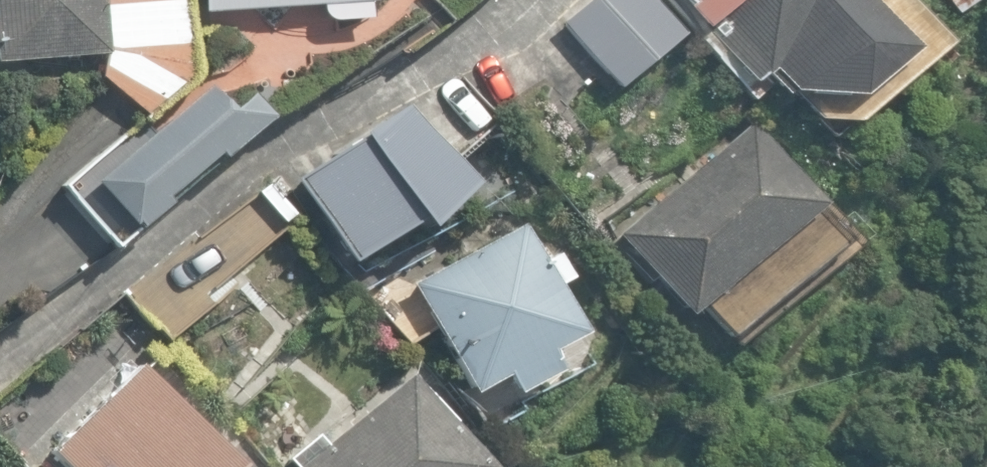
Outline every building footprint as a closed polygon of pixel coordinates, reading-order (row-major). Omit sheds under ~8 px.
[(144,114),(196,72),(188,0),(0,0),(0,59),(103,52),(100,75),(144,114)] [(332,20),(370,18),(370,2),(374,2),(374,0),(203,0),(203,13),(322,5),(322,10),(324,14),(327,18),(332,20)] [(616,87),(680,34),(651,0),(589,0),(562,23),(616,87)] [(741,94),(766,73),(787,92),(850,93),(903,47),(865,0),(668,0),(741,94)] [(61,182),(113,246),(164,204),(159,198),(214,153),(219,158),(268,117),(249,94),(229,111),(208,85),(145,137),(133,122),(61,182)] [(348,245),(350,247),(427,198),(377,119),(300,168),(348,245)] [(698,303),(725,337),(844,241),(817,208),(819,205),(751,121),(614,232),(682,316),(698,303)] [(503,374),(512,393),(557,369),(548,351),(581,333),(555,285),(565,280),(553,258),(545,262),(524,224),(411,284),(469,392),(502,374),(503,374)] [(237,464),(138,363),(49,450),(66,466),(234,466),(237,464)] [(485,465),(406,372),(294,466),(483,466),(485,465)]
